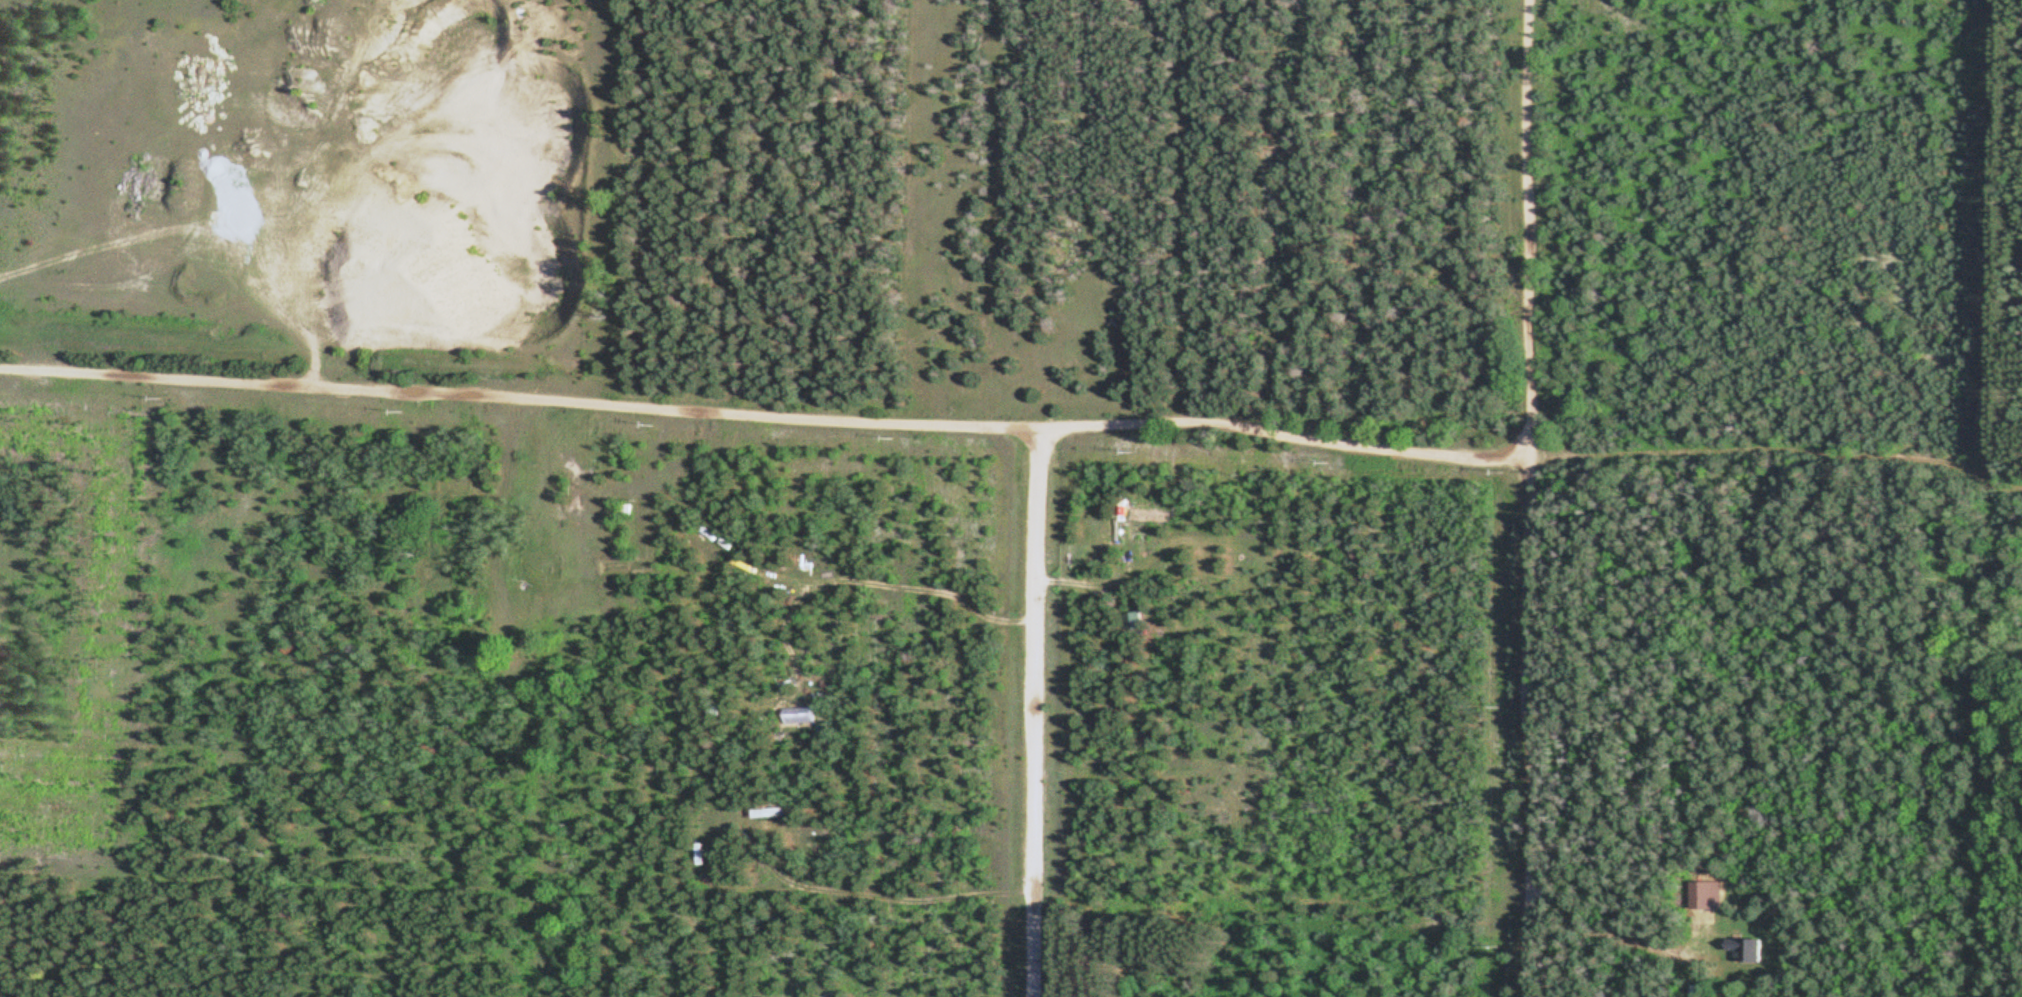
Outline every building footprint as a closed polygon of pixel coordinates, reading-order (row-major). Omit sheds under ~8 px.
[(1755,938),(1755,960),(1737,960),(1737,949),(1722,949),(1723,937),(1755,938)]
